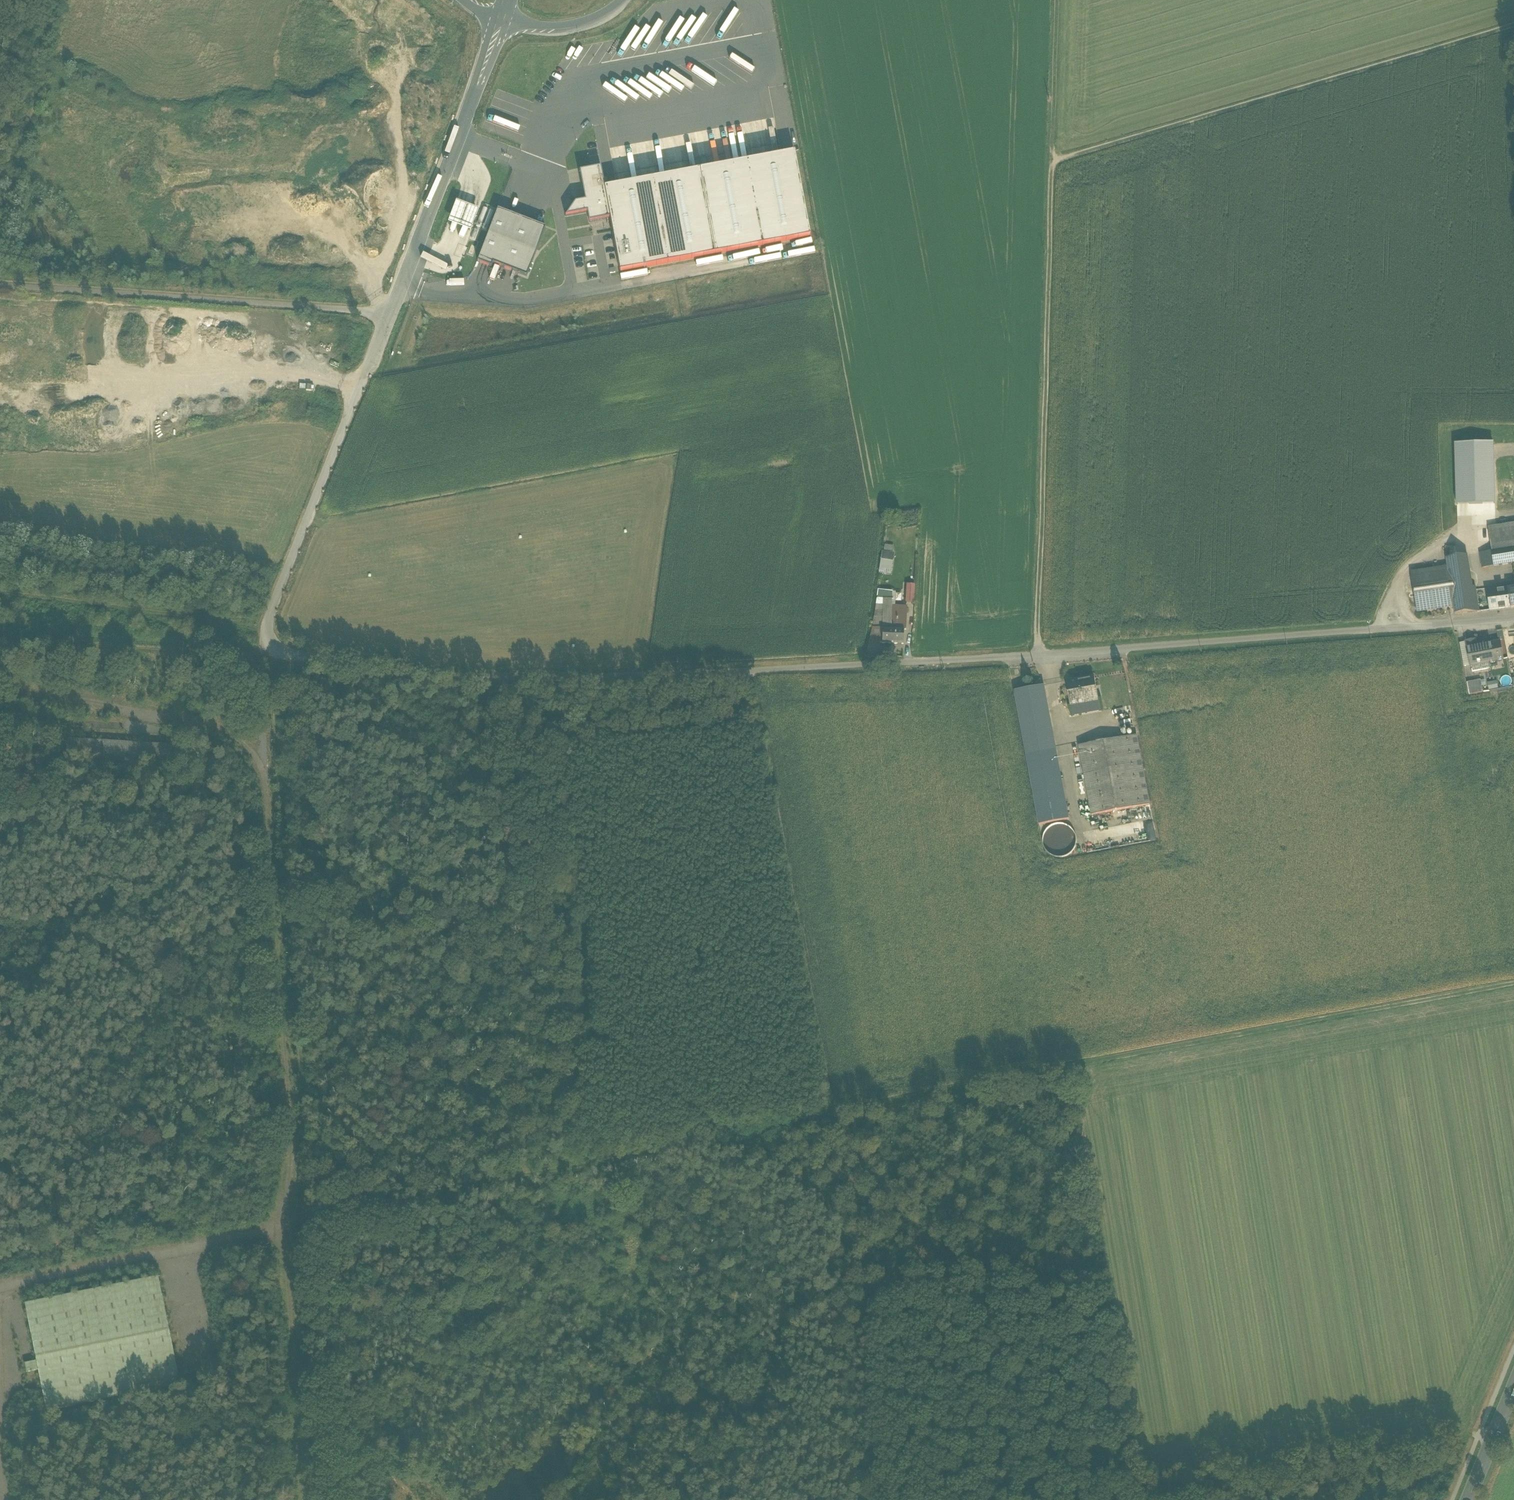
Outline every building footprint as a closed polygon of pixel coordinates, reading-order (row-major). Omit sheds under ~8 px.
[(619,273),(810,237),(794,153),(604,189),(600,168),(578,173),(587,223),(609,219),(619,273)] [(525,278),(545,229),(498,210),(479,260),(525,278)] [(1494,510),(1493,448),(1470,448),(1471,511),(1494,510)] [(1488,527),(1492,551),(1513,548),(1513,523),(1488,527)] [(1492,551),(1494,566),(1513,563),(1513,548),(1492,551)] [(1492,551),(1480,553),(1482,568),(1494,566),(1492,551)] [(893,554),(882,552),(881,559),(880,559),(880,560),(881,560),(879,571),(883,571),(883,569),(891,570),(893,554)] [(1467,555),(1447,558),(1448,567),(1454,606),(1455,614),(1478,612),(1474,587),(1472,587),(1467,555)] [(1448,567),(1411,573),(1417,612),(1454,606),(1448,567)] [(914,586),(907,585),(906,602),(913,602),(914,586)] [(1488,591),(1490,610),(1513,607),(1513,588),(1488,591)] [(893,620),(891,620),(892,600),(884,599),(883,605),(883,611),(882,629),(882,644),(903,644),(903,630),(906,630),(906,619),(893,618),(893,620)] [(882,644),(882,629),(883,611),(875,611),(874,653),(882,653),(882,644)] [(1499,643),(1476,647),(1474,641),(1467,643),(1471,666),(1472,672),(1491,669),(1489,662),(1502,660),(1499,643)] [(1094,677),(1067,682),(1072,707),(1086,705),(1086,702),(1098,699),(1094,677)] [(1481,680),(1467,683),(1469,695),(1483,693),(1481,680)] [(1137,735),(1079,746),(1092,815),(1150,805),(1137,735)] [(179,750),(65,743),(64,759),(178,766),(179,750)] [(1039,753),(1027,756),(1039,825),(1069,819),(1056,750),(1049,751),(1039,753)] [(1154,829),(1096,840),(1098,851),(1156,840),(1154,829)] [(158,1277),(25,1304),(36,1361),(25,1363),(27,1373),(38,1370),(43,1393),(47,1412),(180,1385),(158,1277)]
